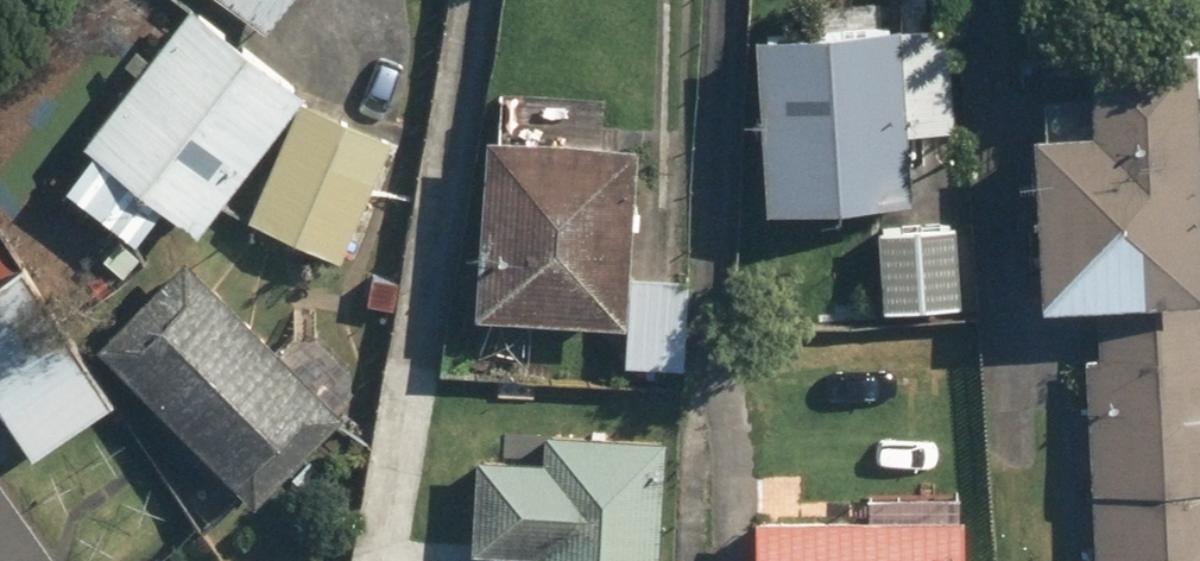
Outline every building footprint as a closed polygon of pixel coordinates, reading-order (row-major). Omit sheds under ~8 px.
[(195,0),(191,0),(96,134),(99,136),(70,177),(147,231),(166,204),(200,228),(306,79),(195,0)] [(278,32),(300,0),(232,0),(278,32)] [(958,18),(760,25),(767,193),(921,187),(919,126),(962,124),(958,18)] [(1050,117),(1048,285),(1104,286),(1100,560),(1199,560),(1199,25),(1117,24),(1116,118),(1050,117)] [(608,98),(499,91),(485,308),(626,317),(624,352),(696,357),(702,270),(639,266),(647,135),(605,132),(608,98)] [(358,241),(390,130),(291,102),(258,213),(358,241)] [(963,216),(884,219),(887,299),(966,296),(963,216)] [(0,231),(0,400),(32,451),(130,389),(41,248),(20,262),(0,231)] [(286,339),(196,242),(101,331),(167,402),(173,396),(259,489),(379,378),(316,311),(286,339)] [(681,431),(534,420),(533,439),(482,435),(474,550),(546,555),(546,560),(671,560),(681,431)] [(0,450),(0,560),(80,560),(0,450)] [(976,489),(878,486),(877,504),(768,501),(766,560),(720,559),(720,560),(974,560),(976,489)]
